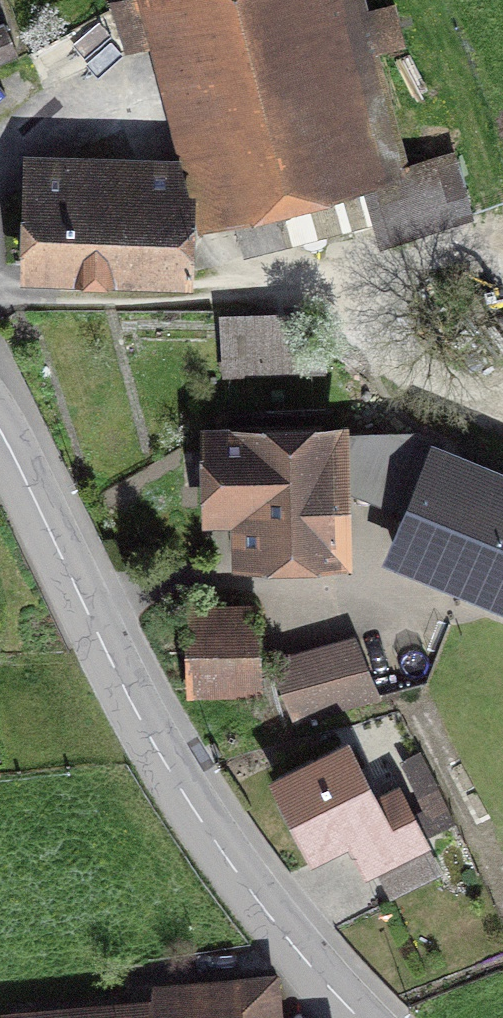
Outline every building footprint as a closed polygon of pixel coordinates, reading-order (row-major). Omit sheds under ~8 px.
[(161,1),(217,210),(388,165),(344,0),(166,0),(161,1)] [(0,24),(0,54),(18,48),(10,21),(0,24)] [(182,182),(37,175),(33,266),(178,273),(182,182)] [(303,322),(222,324),(223,370),(304,367),(303,322)] [(336,441),(211,441),(211,515),(240,515),(240,554),(336,554),(336,441)] [(395,554),(502,598),(502,482),(436,455),(395,554)] [(250,617),(188,617),(189,685),(251,685),(250,617)] [(356,645),(283,665),(298,719),(371,698),(356,645)] [(344,750),(279,783),(313,850),(349,832),(368,870),(421,844),(396,794),(372,806),(344,750)] [(271,984),(158,993),(160,1017),(274,1017),(271,984)]
